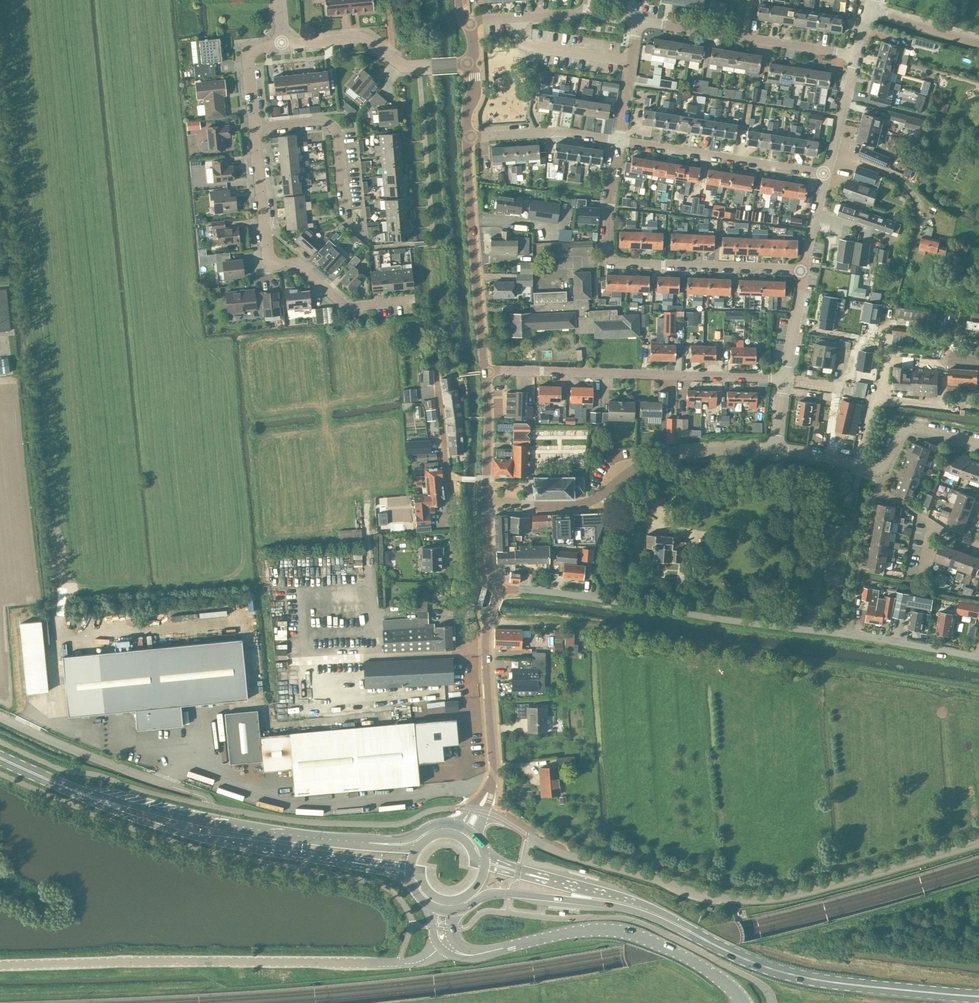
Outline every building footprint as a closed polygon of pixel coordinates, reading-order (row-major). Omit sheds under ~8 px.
[(327,15),(351,12),(349,0),(325,0),(327,15)] [(351,12),(374,10),(373,0),(349,0),(351,12)] [(715,0),(714,5),(713,11),(725,14),(727,2),(715,0)] [(760,3),(758,19),(770,21),(774,0),(761,0),(760,3)] [(778,0),(774,0),(770,21),(782,22),(785,1),(778,0)] [(810,0),(805,0),(804,10),(797,9),(794,24),(806,26),(810,0)] [(806,26),(818,28),(821,12),(814,11),(815,0),(810,0),(806,26)] [(785,1),(782,22),(794,24),(797,9),(790,8),(791,2),(785,1)] [(833,9),(832,14),(833,14),(830,30),(843,32),(845,16),(838,15),(839,10),(833,9)] [(833,14),(832,14),(821,12),(818,28),(830,30),(833,14)] [(200,40),(202,63),(222,60),(220,38),(200,40)] [(652,54),(664,56),(666,40),(654,38),(653,44),(646,43),(645,53),(652,54)] [(674,64),(676,58),(678,42),(666,40),(664,56),(663,62),(674,64)] [(883,41),(880,54),(899,59),(898,62),(901,63),(902,64),(904,58),(908,59),(909,56),(905,55),(907,47),(900,46),(883,41)] [(690,44),(678,42),(676,58),(688,60),(690,44)] [(690,44),(688,60),(700,62),(703,46),(702,46),(702,44),(696,43),(696,45),(690,44)] [(712,48),(710,63),(717,64),(717,67),(721,68),(722,65),(724,49),(712,48)] [(734,67),(736,51),(724,49),(722,65),(734,67)] [(746,69),(748,53),(736,51),(734,67),(746,69)] [(761,55),(748,53),(746,69),(758,71),(761,55)] [(880,54),(876,67),(893,72),(898,73),(901,63),(898,62),(899,59),(880,54)] [(198,63),(193,63),(195,77),(203,77),(203,76),(202,63),(198,63)] [(767,82),(778,84),(781,65),(770,63),(767,78),(767,82)] [(778,84),(791,86),(794,67),(781,65),(778,84)] [(792,82),(803,84),(806,68),(794,67),(791,86),(792,82)] [(876,67),(873,80),(890,85),(889,88),(895,89),(896,83),(891,82),(891,81),(893,72),(876,67)] [(809,91),(814,92),(818,70),(806,68),(803,84),(810,85),(809,91)] [(354,77),(347,84),(359,94),(357,96),(363,101),(372,91),(374,92),(380,85),(374,80),(375,79),(363,69),(359,74),(355,78),(354,77)] [(330,95),(330,88),(328,70),(316,72),(318,90),(325,89),(326,95),(330,95)] [(813,102),(812,109),(824,111),(825,104),(819,103),(821,87),(828,88),(830,72),(818,70),(814,92),(813,102)] [(316,72),(305,73),(308,97),(312,97),(319,96),(318,90),(316,72)] [(304,98),(308,97),(305,73),(294,74),(297,92),(304,91),(304,98)] [(291,99),(290,93),(297,92),(294,74),(284,75),(287,99),(291,99)] [(648,78),(647,84),(659,86),(661,75),(653,74),(653,78),(648,78)] [(283,100),(287,99),(284,75),(273,76),(274,82),(268,83),(270,95),(275,94),(282,93),(283,100)] [(694,92),(700,93),(702,80),(696,79),(694,92)] [(702,80),(700,93),(706,94),(709,81),(702,80)] [(890,85),(873,80),(869,93),(880,96),(879,102),(891,105),(893,98),(887,97),(889,88),(890,85)] [(204,98),(206,117),(224,115),(222,94),(225,94),(224,81),(195,84),(197,99),(204,98)] [(602,81),(601,90),(617,92),(619,84),(619,83),(602,81)] [(752,101),(758,102),(761,89),(754,88),(752,101)] [(761,89),(758,102),(765,103),(767,90),(761,89)] [(379,125),(398,123),(397,105),(393,105),(377,92),(369,102),(375,107),(377,107),(377,106),(378,106),(379,125)] [(549,109),(551,95),(539,93),(537,107),(549,109)] [(563,96),(561,111),(573,112),(575,98),(575,95),(564,93),(563,96)] [(561,111),(563,96),(551,95),(549,109),(561,111)] [(584,114),(587,100),(575,98),(573,112),(584,114)] [(587,100),(584,114),(596,116),(598,102),(587,100)] [(598,102),(596,116),(608,118),(610,104),(598,102)] [(688,104),(686,116),(679,115),(677,129),(688,131),(692,105),(688,104)] [(745,124),(748,125),(753,126),(755,119),(750,118),(752,104),(748,104),(745,124)] [(318,105),(309,106),(309,107),(310,112),(310,113),(318,113),(318,112),(318,105)] [(697,106),(692,105),(688,131),(700,133),(702,119),(695,118),(697,106)] [(280,107),(272,108),(273,116),(281,115),(280,107)] [(653,125),(656,111),(644,110),(641,123),(653,125)] [(665,127),(667,113),(656,111),(653,125),(665,127)] [(904,127),(920,131),(923,119),(893,111),(890,119),(905,123),(904,127)] [(677,129),(679,115),(667,113),(665,127),(677,129)] [(809,122),(821,124),(823,115),(810,113),(809,122)] [(864,113),(861,127),(888,134),(889,129),(882,127),(884,119),(864,113)] [(702,119),(700,133),(712,135),(714,121),(702,119)] [(723,136),(726,123),(714,121),(712,135),(723,136)] [(768,121),(766,133),(759,132),(757,146),(769,148),(771,134),(772,129),(773,122),(768,121)] [(818,141),(821,124),(809,122),(808,128),(815,129),(813,141),(806,140),(804,153),(816,155),(818,141)] [(738,125),(726,123),(723,136),(735,138),(738,125)] [(229,125),(207,127),(208,141),(203,142),(202,143),(203,149),(204,150),(209,150),(210,151),(225,149),(224,137),(230,136),(229,125)] [(802,126),(796,125),(795,132),(794,138),(795,138),(792,152),(804,153),(806,140),(800,138),(802,126)] [(861,127),(857,141),(869,144),(868,149),(863,147),(860,155),(886,166),(886,165),(888,160),(889,158),(873,151),(875,146),(877,146),(879,138),(886,140),(888,134),(861,127)] [(757,146),(759,132),(748,130),(745,144),(757,146)] [(380,145),(400,143),(399,132),(380,134),(380,145)] [(296,134),(278,136),(278,137),(279,146),(297,145),(296,142),(296,134)] [(771,134),(769,148),(781,150),(783,136),(771,134)] [(792,152),(795,138),(794,138),(783,136),(781,150),(792,152)] [(297,145),(279,146),(280,156),(298,154),(297,147),(302,146),(302,142),(296,142),(297,145)] [(401,153),(400,143),(380,145),(381,155),(401,153)] [(522,143),(521,145),(515,146),(516,160),(528,159),(527,145),(526,145),(525,143),(522,143)] [(554,157),(553,163),(558,163),(559,157),(566,158),(568,145),(556,143),(554,157)] [(539,144),(527,145),(528,159),(539,158),(540,164),(544,164),(545,164),(546,151),(545,152),(539,152),(539,144)] [(580,146),(568,145),(566,158),(577,160),(580,146)] [(492,161),(504,160),(503,146),(491,147),(492,161)] [(516,160),(515,146),(503,146),(504,160),(516,160)] [(591,148),(580,146),(577,160),(589,162),(591,148)] [(603,150),(591,148),(589,162),(601,164),(603,150)] [(401,163),(401,153),(381,155),(382,165),(401,163)] [(298,154),(280,156),(281,165),(299,164),(298,161),(298,154)] [(635,186),(639,186),(643,158),(632,157),(631,162),(626,161),(624,176),(636,178),(635,186)] [(647,174),(652,174),(655,160),(654,160),(655,158),(648,157),(648,159),(643,158),(639,186),(643,187),(644,180),(646,180),(647,174)] [(227,159),(213,161),(215,182),(234,180),(233,166),(228,166),(227,159)] [(657,190),(661,191),(666,162),(655,160),(652,174),(657,175),(656,182),(658,182),(657,190)] [(299,164),(281,165),(282,175),(299,173),(299,166),(304,165),(304,161),(298,161),(299,164)] [(553,163),(547,162),(546,177),(554,178),(555,170),(557,170),(558,163),(553,163)] [(667,183),(674,185),(677,164),(666,162),(661,191),(665,191),(667,183)] [(402,173),(401,163),(382,165),(383,175),(402,173)] [(679,194),(684,194),(688,166),(677,164),(674,185),(681,186),(679,194)] [(688,195),(690,181),(698,182),(700,168),(688,166),(684,194),(688,195)] [(874,185),(879,173),(858,166),(854,178),(874,185)] [(906,167),(904,173),(911,176),(913,170),(906,167)] [(717,185),(720,171),(708,169),(706,183),(717,185)] [(717,185),(716,191),(715,199),(719,200),(720,192),(722,192),(723,186),(728,187),(731,172),(720,171),(717,185)] [(299,173),(282,175),(283,184),(300,182),(300,181),(306,180),(306,184),(311,184),(311,182),(311,181),(311,180),(309,180),(308,172),(299,173)] [(733,202),(737,203),(742,174),(731,172),(728,187),(733,187),(732,194),(734,194),(733,202)] [(403,184),(402,173),(383,175),(384,185),(403,184)] [(745,196),(746,190),(751,190),(754,176),(742,174),(737,203),(742,204),(743,196),(745,196)] [(764,207),(768,207),(770,193),(771,193),(773,179),(761,177),(759,192),(765,193),(764,199),(765,199),(764,207)] [(776,194),(777,194),(782,195),(784,181),(773,179),(771,193),(770,193),(768,207),(773,208),(774,201),(775,201),(776,194)] [(849,179),(843,194),(873,204),(878,189),(849,179)] [(300,182),(283,184),(284,194),(301,192),(301,185),(306,184),(306,180),(300,181),(300,182)] [(782,195),(781,202),(786,203),(788,203),(787,210),(791,211),(796,183),(784,181),(782,195)] [(798,205),(799,198),(805,199),(807,185),(796,183),(791,211),(795,212),(796,205),(798,205)] [(404,194),(403,184),(384,185),(385,196),(404,194)] [(229,193),(210,194),(211,199),(214,199),(214,204),(217,213),(225,210),(226,212),(237,211),(237,207),(235,207),(235,200),(229,200),(229,193)] [(311,201),(305,201),(304,194),(284,196),(285,207),(311,205),(311,201)] [(498,195),(496,210),(520,214),(522,198),(498,195)] [(693,196),(690,213),(697,214),(698,203),(699,197),(693,196)] [(385,200),(381,201),(382,207),(382,208),(384,209),(386,209),(386,210),(405,209),(404,198),(385,200)] [(576,207),(579,208),(578,222),(598,223),(599,208),(583,207),(583,205),(586,205),(586,199),(577,198),(576,207)] [(623,198),(622,205),(630,206),(631,199),(623,198)] [(560,203),(555,203),(530,199),(527,219),(558,223),(560,203)] [(835,213),(838,213),(838,214),(856,221),(860,209),(842,203),(841,204),(839,203),(836,204),(834,210),(835,213)] [(312,210),(311,205),(285,207),(286,218),(306,216),(306,210),(312,210)] [(380,218),(387,217),(387,220),(406,219),(405,209),(386,210),(386,211),(379,211),(380,218)] [(735,218),(743,219),(745,210),(736,209),(735,218)] [(878,215),(860,209),(856,221),(875,227),(878,215)] [(745,210),(743,219),(751,220),(753,211),(745,210)] [(753,211),(751,220),(760,222),(766,222),(768,213),(761,212),(760,212),(753,211)] [(895,212),(893,219),(902,222),(905,215),(895,212)] [(878,215),(875,227),(893,233),(897,222),(878,215)] [(313,222),(307,223),(306,216),(286,218),(287,229),(307,227),(313,227),(313,222)] [(790,216),(789,224),(801,226),(802,218),(790,216)] [(388,231),(407,229),(406,219),(387,220),(388,231)] [(208,231),(207,232),(207,236),(209,237),(209,238),(217,238),(218,245),(241,242),(239,227),(226,228),(225,220),(211,222),(212,226),(208,226),(208,231)] [(682,233),(681,249),(692,250),(693,234),(687,234),(687,231),(687,228),(687,222),(683,222),(682,231),(682,233)] [(919,248),(918,253),(925,255),(926,250),(933,252),(936,239),(931,238),(932,234),(934,228),(925,225),(925,226),(922,236),(919,248)] [(785,236),(785,227),(772,227),(772,231),(777,231),(777,236),(785,236)] [(306,228),(295,240),(312,255),(323,242),(306,228)] [(747,238),(747,254),(759,255),(760,235),(760,229),(752,228),(752,238),(747,238)] [(385,231),(384,233),(385,240),(386,241),(389,241),(396,240),(408,239),(407,229),(388,231),(385,231)] [(760,235),(759,255),(772,255),(772,239),(768,238),(768,229),(760,229),(760,235)] [(529,237),(525,237),(518,237),(510,237),(510,231),(502,231),(502,237),(491,237),(491,254),(529,254),(529,237)] [(619,247),(630,247),(631,231),(619,231),(619,247)] [(641,248),(641,232),(631,231),(630,247),(641,248)] [(325,239),(323,241),(325,243),(334,234),(331,232),(329,234),(326,234),(324,236),(325,239)] [(651,248),(652,232),(641,232),(641,248),(651,248)] [(652,232),(651,248),(662,248),(663,233),(652,232)] [(681,249),(682,233),(671,233),(670,249),(681,249)] [(703,234),(693,234),(692,250),(703,250),(703,234)] [(703,234),(703,250),(714,251),(714,235),(703,234)] [(734,254),(735,237),(722,237),(721,253),(734,254)] [(734,254),(747,254),(747,238),(735,237),(734,254)] [(345,258),(339,253),(340,251),(340,249),(329,239),(318,252),(323,256),(319,261),(332,273),(345,258)] [(772,255),(784,256),(785,239),(772,239),(772,255)] [(797,240),(785,239),(784,256),(797,256),(797,240)] [(838,260),(850,262),(853,241),(841,239),(838,260)] [(940,239),(940,240),(936,239),(933,252),(946,255),(947,248),(950,248),(951,241),(940,239)] [(853,263),(867,265),(870,244),(856,242),(853,263)] [(878,261),(887,263),(889,250),(880,248),(878,261)] [(216,253),(208,254),(209,262),(217,262),(216,253)] [(221,253),(216,253),(217,262),(218,272),(220,272),(226,271),(226,278),(227,279),(236,278),(236,277),(244,276),(243,259),(231,260),(222,261),(221,253)] [(365,276),(355,266),(361,259),(355,255),(345,267),(350,271),(341,281),(352,291),(365,276)] [(533,273),(533,261),(520,261),(520,273),(533,273)] [(401,264),(391,265),(394,289),(403,288),(402,268),(401,268),(401,264)] [(391,265),(381,266),(383,290),(394,289),(391,265)] [(402,268),(403,288),(414,287),(412,267),(402,268)] [(381,271),(371,271),(373,291),(383,290),(381,271)] [(533,293),(534,303),(530,304),(531,313),(531,329),(532,329),(575,327),(575,334),(594,333),(595,337),(639,335),(638,314),(622,315),(617,315),(617,309),(589,310),(589,298),(591,298),(590,271),(574,272),(575,298),(573,298),(574,300),(567,300),(566,291),(533,293)] [(533,273),(520,273),(516,273),(516,286),(533,286),(533,273)] [(616,302),(616,301),(617,275),(606,274),(605,290),(611,290),(611,301),(616,302)] [(621,297),(621,290),(628,291),(628,275),(617,275),(616,301),(621,301),(621,297)] [(628,291),(633,291),(633,302),(637,302),(638,302),(639,275),(628,275),(628,291)] [(649,276),(639,275),(638,302),(637,302),(642,303),(643,291),(649,291),(649,276)] [(668,292),(668,276),(657,276),(657,292),(668,292)] [(679,277),(668,276),(668,292),(667,298),(668,298),(667,306),(672,306),(672,298),(673,292),(679,293),(679,277)] [(852,276),(850,294),(865,296),(866,291),(857,290),(859,277),(852,276)] [(687,293),(693,293),(692,297),(692,305),(697,306),(698,278),(687,277),(687,293)] [(702,294),(708,294),(709,278),(698,278),(697,306),(702,306),(702,294)] [(720,278),(709,278),(708,294),(714,294),(714,298),(714,305),(719,306),(719,298),(719,294),(720,278)] [(731,279),(720,278),(719,294),(730,295),(731,279)] [(744,294),(744,308),(749,308),(750,280),(739,279),(738,284),(738,294),(744,294)] [(754,309),(754,294),(761,295),(762,280),(750,280),(749,308),(754,309)] [(767,309),(772,309),(773,281),(762,280),(761,295),(768,295),(767,309)] [(514,297),(514,282),(494,281),(494,297),(514,297)] [(776,309),(777,295),(791,296),(791,286),(785,286),(785,281),(773,281),(772,309),(776,309)] [(300,286),(286,287),(288,309),(295,308),(295,311),(302,310),(302,308),(310,307),(310,309),(311,309),(309,290),(301,291),(300,286)] [(220,287),(213,288),(214,296),(221,295),(220,287)] [(0,289),(0,331),(11,330),(7,288),(0,289)] [(264,306),(262,293),(262,292),(255,293),(254,289),(226,292),(228,314),(244,312),(244,309),(256,308),(256,307),(264,307),(264,306)] [(837,295),(837,296),(847,297),(848,290),(838,289),(837,295)] [(278,292),(262,293),(264,306),(264,307),(265,316),(281,314),(278,292)] [(820,319),(819,328),(834,330),(835,322),(837,307),(844,308),(846,299),(839,297),(838,297),(824,295),(820,319)] [(866,316),(866,320),(881,323),(884,305),(869,302),(866,316)] [(322,307),(315,308),(317,323),(324,322),(322,307)] [(664,311),(664,327),(663,335),(668,334),(675,334),(676,312),(664,311)] [(686,312),(685,320),(697,320),(697,312),(686,312)] [(531,329),(531,313),(510,313),(511,336),(532,335),(532,329),(531,329)] [(649,314),(640,314),(640,326),(649,326),(649,314)] [(650,360),(662,360),(663,338),(663,335),(664,327),(658,327),(658,341),(650,341),(650,360)] [(894,327),(893,334),(913,337),(914,330),(894,327)] [(663,338),(662,360),(675,360),(676,345),(668,344),(668,338),(668,334),(663,335),(663,338)] [(730,362),(743,363),(743,354),(743,347),(743,340),(736,339),(736,347),(730,346),(730,362)] [(819,339),(818,343),(816,343),(812,364),(834,367),(838,347),(830,346),(831,341),(819,339)] [(690,361),(703,361),(703,345),(690,345),(690,361)] [(703,345),(703,361),(715,362),(716,346),(703,345)] [(743,354),(743,363),(755,363),(756,347),(743,347),(743,354)] [(863,351),(860,369),(872,371),(874,353),(863,351)] [(0,359),(0,373),(10,372),(8,358),(0,359)] [(911,376),(910,376),(910,367),(894,367),(893,389),(910,390),(910,395),(937,396),(940,370),(912,368),(911,376)] [(949,367),(948,383),(977,385),(978,369),(949,367)] [(423,370),(424,384),(434,383),(434,369),(423,370)] [(451,377),(442,378),(441,378),(443,391),(453,390),(453,389),(451,377)] [(550,401),(550,386),(539,385),(538,401),(550,401)] [(561,386),(550,386),(550,401),(561,401),(561,386)] [(574,417),(566,417),(565,417),(565,423),(575,424),(575,423),(581,423),(582,387),(571,386),(570,402),(570,406),(571,408),(575,408),(574,417)] [(592,408),(593,402),(593,387),(582,387),(581,423),(586,423),(586,408),(592,408)] [(457,389),(453,389),(453,390),(443,391),(446,407),(460,406),(457,389)] [(701,408),(701,400),(702,390),(687,390),(686,406),(693,406),(695,408),(701,408)] [(717,391),(702,390),(701,400),(709,401),(708,406),(716,407),(717,391)] [(516,391),(516,392),(506,392),(506,417),(515,417),(515,418),(533,419),(533,406),(527,406),(527,391),(516,391)] [(662,416),(662,409),(667,409),(667,391),(659,391),(658,401),(640,401),(639,416),(662,416)] [(735,401),(742,402),(742,391),(727,391),(727,407),(734,407),(735,401)] [(742,391),(742,402),(749,402),(749,407),(756,408),(757,392),(742,391)] [(435,399),(427,400),(429,409),(436,408),(435,399)] [(602,422),(609,422),(609,419),(617,419),(617,421),(624,422),(624,419),(633,419),(634,401),(609,400),(608,412),(602,412),(602,422)] [(839,417),(836,430),(856,434),(863,405),(843,400),(840,412),(841,413),(841,414),(840,417),(839,417)] [(800,401),(797,422),(810,424),(812,411),(819,412),(820,404),(813,403),(800,401)] [(446,407),(448,422),(462,421),(462,420),(461,418),(460,406),(446,407)] [(590,422),(600,422),(600,412),(591,412),(590,422)] [(540,423),(548,424),(549,415),(540,414),(540,423)] [(721,421),(721,425),(729,426),(729,415),(725,415),(721,415),(721,421)] [(666,434),(666,442),(674,442),(674,434),(675,418),(667,418),(666,434)] [(677,418),(677,436),(687,436),(687,428),(687,418),(677,418)] [(449,435),(449,436),(463,435),(462,421),(448,422),(448,435),(449,435)] [(514,448),(513,476),(527,476),(527,465),(526,464),(529,460),(526,457),(530,454),(530,449),(527,445),(530,442),(530,437),(527,434),(531,431),(530,426),(526,422),(514,422),(513,448),(514,448)] [(753,422),(752,432),(762,432),(762,422),(753,422)] [(464,453),(463,435),(449,436),(450,454),(464,453)] [(603,436),(595,441),(601,449),(609,444),(603,436)] [(430,439),(406,440),(406,453),(431,452),(430,439)] [(909,447),(907,452),(927,459),(931,448),(935,450),(937,444),(925,440),(923,446),(913,442),(911,448),(909,447)] [(494,458),(494,475),(513,476),(514,448),(513,448),(497,448),(497,459),(494,458)] [(927,459),(907,452),(906,456),(908,457),(906,463),(923,469),(927,459)] [(944,469),(950,471),(960,475),(967,455),(963,454),(962,456),(956,454),(955,456),(950,454),(944,469)] [(970,479),(976,461),(971,459),(972,457),(967,455),(960,475),(970,479)] [(416,482),(442,480),(442,478),(442,477),(441,467),(438,467),(438,461),(426,463),(426,468),(425,468),(426,476),(421,476),(421,477),(416,478),(416,482)] [(970,479),(978,482),(978,462),(976,461),(970,479)] [(902,467),(900,472),(920,479),(923,469),(906,463),(904,468),(902,467)] [(920,479),(900,472),(898,476),(901,477),(898,483),(916,489),(920,479)] [(534,497),(534,499),(572,498),(572,499),(574,498),(574,497),(574,493),(584,493),(583,476),(574,476),(572,476),(535,476),(534,476),(534,484),(533,484),(533,491),(534,491),(534,497)] [(442,480),(416,482),(417,486),(422,486),(423,487),(427,486),(427,493),(443,492),(442,480)] [(912,500),(916,489),(898,483),(897,489),(894,488),(892,492),(912,500)] [(951,491),(958,494),(955,503),(971,509),(976,497),(952,488),(951,491)] [(844,505),(854,508),(858,493),(848,490),(844,505)] [(431,526),(429,506),(444,504),(443,492),(427,493),(414,494),(415,501),(414,501),(416,527),(431,526)] [(923,506),(929,508),(933,495),(927,493),(923,506)] [(894,516),(894,515),(896,506),(879,503),(877,516),(896,519),(896,516),(894,516)] [(949,512),(948,514),(967,521),(971,509),(955,503),(952,512),(952,513),(949,512)] [(608,512),(552,514),(552,528),(553,544),(595,546),(608,512)] [(495,531),(496,550),(507,550),(507,541),(507,534),(507,531),(507,515),(495,514),(495,517),(495,531)] [(552,528),(552,514),(532,516),(532,529),(552,528)] [(950,518),(946,527),(963,533),(967,521),(948,514),(947,517),(950,518)] [(508,515),(507,515),(507,531),(520,532),(529,532),(530,517),(529,517),(529,516),(509,515),(508,515)] [(893,522),(895,522),(896,519),(877,516),(875,528),(891,531),(893,522)] [(386,517),(378,517),(379,525),(387,524),(386,517)] [(873,535),(872,541),(892,544),(893,541),(890,541),(890,537),(891,531),(875,528),(873,535)] [(362,529),(339,530),(339,540),(362,539),(362,529)] [(654,550),(653,560),(684,562),(685,549),(686,541),(680,541),(681,536),(647,534),(646,547),(652,547),(651,548),(654,550)] [(696,558),(713,559),(714,548),(718,548),(719,539),(709,538),(709,546),(696,546),(696,558)] [(497,563),(515,563),(514,549),(513,541),(507,541),(507,550),(496,550),(497,563)] [(872,545),(870,553),(887,556),(889,548),(889,547),(892,547),(892,544),(872,541),(872,545)] [(940,544),(934,560),(935,560),(944,563),(943,566),(945,567),(952,548),(940,544)] [(531,545),(521,545),(519,545),(519,549),(514,549),(515,563),(518,563),(527,563),(538,563),(547,562),(549,562),(549,545),(531,545)] [(443,555),(443,547),(422,547),(423,571),(441,570),(441,555),(443,555)] [(952,548),(945,567),(948,568),(949,565),(958,568),(964,552),(952,548)] [(583,549),(582,560),(592,561),(593,549),(583,549)] [(558,550),(556,561),(564,562),(565,562),(564,564),(576,565),(576,563),(577,562),(577,556),(578,552),(558,550)] [(964,552),(958,568),(967,572),(966,575),(969,576),(976,557),(964,552)] [(895,557),(887,556),(870,553),(868,566),(871,566),(870,571),(881,572),(884,573),(885,569),(887,559),(895,561),(895,557)] [(969,576),(972,577),(973,574),(978,576),(978,558),(976,557),(969,576)] [(584,566),(564,564),(563,577),(583,579),(584,566)] [(516,572),(515,572),(511,571),(510,582),(520,583),(521,572),(516,572)] [(874,622),(880,590),(865,587),(863,598),(870,600),(866,620),(874,622)] [(880,590),(874,622),(882,623),(883,616),(891,618),(895,597),(886,595),(886,598),(879,597),(880,590)] [(899,591),(893,616),(906,618),(908,611),(911,612),(909,627),(908,627),(908,628),(923,630),(926,630),(929,613),(931,614),(932,608),(934,598),(910,594),(910,593),(908,593),(899,591)] [(427,601),(415,602),(416,613),(417,613),(417,618),(418,624),(426,623),(426,627),(429,627),(429,623),(428,611),(427,601)] [(957,613),(978,618),(978,610),(978,605),(959,601),(957,613)] [(951,635),(954,613),(940,611),(936,633),(951,635)] [(41,621),(21,623),(28,693),(48,691),(41,621)] [(418,627),(383,629),(384,652),(435,649),(455,648),(454,625),(434,626),(429,627),(426,627),(418,627)] [(495,628),(494,647),(494,648),(522,648),(522,629),(495,628)] [(554,638),(563,638),(563,630),(555,629),(554,638)] [(565,645),(565,652),(577,652),(577,645),(575,645),(574,645),(574,630),(565,630),(565,645)] [(242,639),(236,640),(63,656),(69,716),(135,710),(137,730),(183,725),(181,705),(215,702),(248,699),(242,639)] [(554,652),(563,652),(563,643),(554,643),(554,652)] [(454,683),(452,657),(364,662),(365,688),(454,683)] [(512,678),(509,679),(509,684),(512,684),(512,690),(536,691),(536,694),(545,694),(545,660),(532,660),(517,660),(517,668),(512,668),(512,678)] [(445,712),(459,711),(458,700),(444,701),(445,712)] [(546,707),(529,707),(528,703),(517,703),(517,718),(528,718),(528,731),(546,731),(546,707)] [(258,710),(225,713),(230,764),(262,761),(263,771),(293,769),(295,795),(420,784),(419,776),(418,764),(444,761),(444,756),(443,745),(450,745),(459,744),(456,718),(414,722),(260,736),(258,710)] [(574,756),(556,758),(557,764),(575,763),(574,756)] [(540,768),(540,775),(558,774),(558,766),(540,768)] [(558,774),(540,775),(542,795),(560,794),(558,774)]
